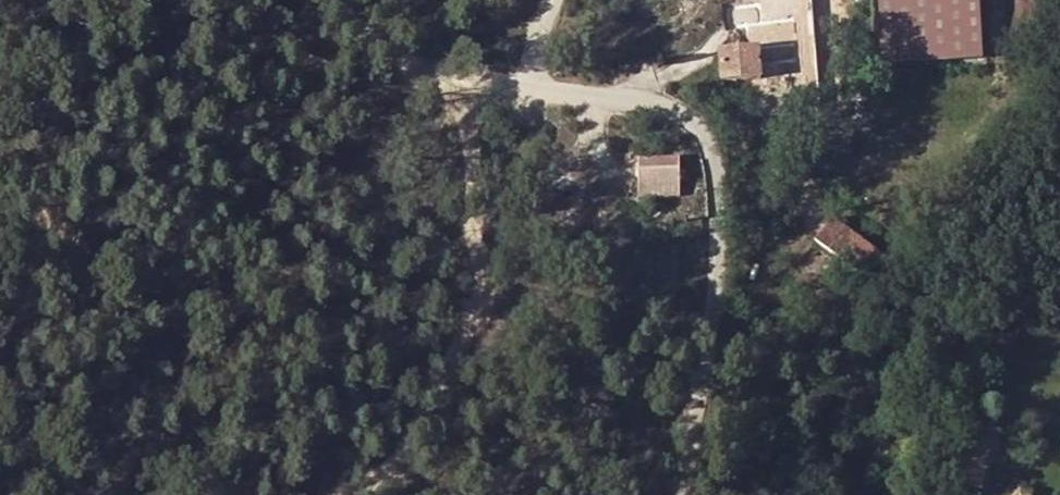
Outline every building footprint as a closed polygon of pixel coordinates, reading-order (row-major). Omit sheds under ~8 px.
[(981,0),(881,0),(885,64),(984,58),(981,0)] [(756,63),(772,62),(781,61),(776,24),(738,26),(740,50),(714,52),(717,83),(759,79),(756,63)] [(756,63),(759,79),(774,77),(772,62),(756,63)] [(636,200),(677,199),(675,165),(636,166),(636,200)] [(854,274),(885,261),(854,239),(830,222),(809,244),(854,274)] [(973,486),(974,468),(984,468),(988,468),(989,436),(964,435),(962,486),(973,486)] [(974,468),(973,486),(983,487),(984,468),(974,468)]
